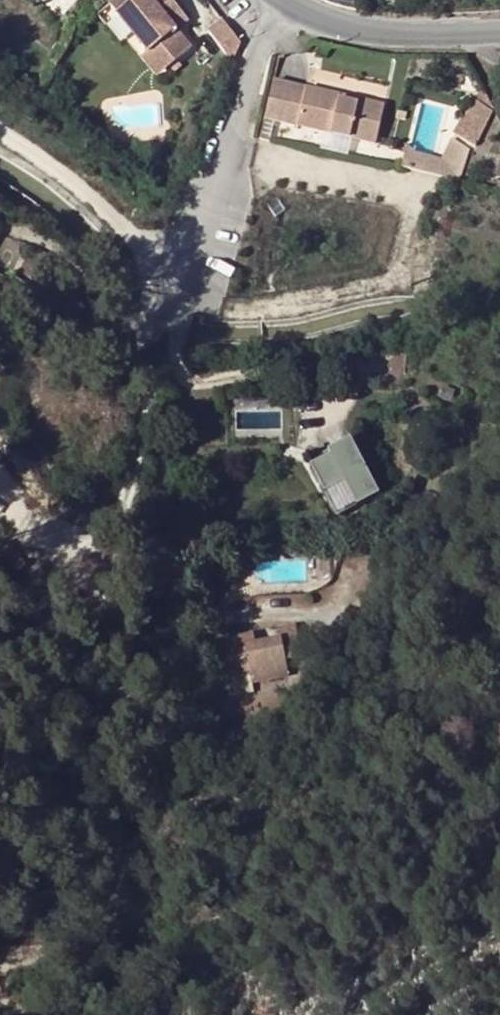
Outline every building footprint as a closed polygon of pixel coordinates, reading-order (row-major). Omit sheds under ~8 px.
[(108,5),(149,54),(153,50),(169,68),(192,49),(177,31),(189,21),(172,0),(114,0),(108,5)] [(235,44),(215,22),(202,34),(226,62),(235,44)] [(149,54),(147,52),(140,57),(157,77),(169,68),(153,50),(149,54)] [(374,143),(382,108),(356,102),(354,108),(337,105),(339,98),(290,87),(270,82),(269,87),(262,119),(273,121),(283,123),(374,143)] [(481,91),(475,99),(452,134),(472,148),(491,111),(481,91)] [(356,102),(339,98),(337,105),(354,108),(356,102)] [(268,142),(273,121),(262,119),(257,140),(268,142)] [(469,153),(450,141),(447,148),(469,153)] [(469,153),(447,148),(442,160),(405,151),(401,168),(457,181),(469,153)] [(335,464),(355,454),(349,443),(328,453),(331,459),(333,458),(335,464)] [(357,456),(356,453),(355,454),(335,464),(333,458),(310,470),(331,511),(335,518),(378,496),(357,456)] [(279,638),(254,644),(246,646),(245,636),(215,643),(223,680),(249,674),(251,683),(252,682),(287,675),(284,661),(302,657),(296,625),(277,630),(279,638)] [(245,636),(246,646),(254,644),(253,634),(245,636)] [(254,690),(252,682),(251,683),(249,674),(225,680),(228,696),(254,690)]
